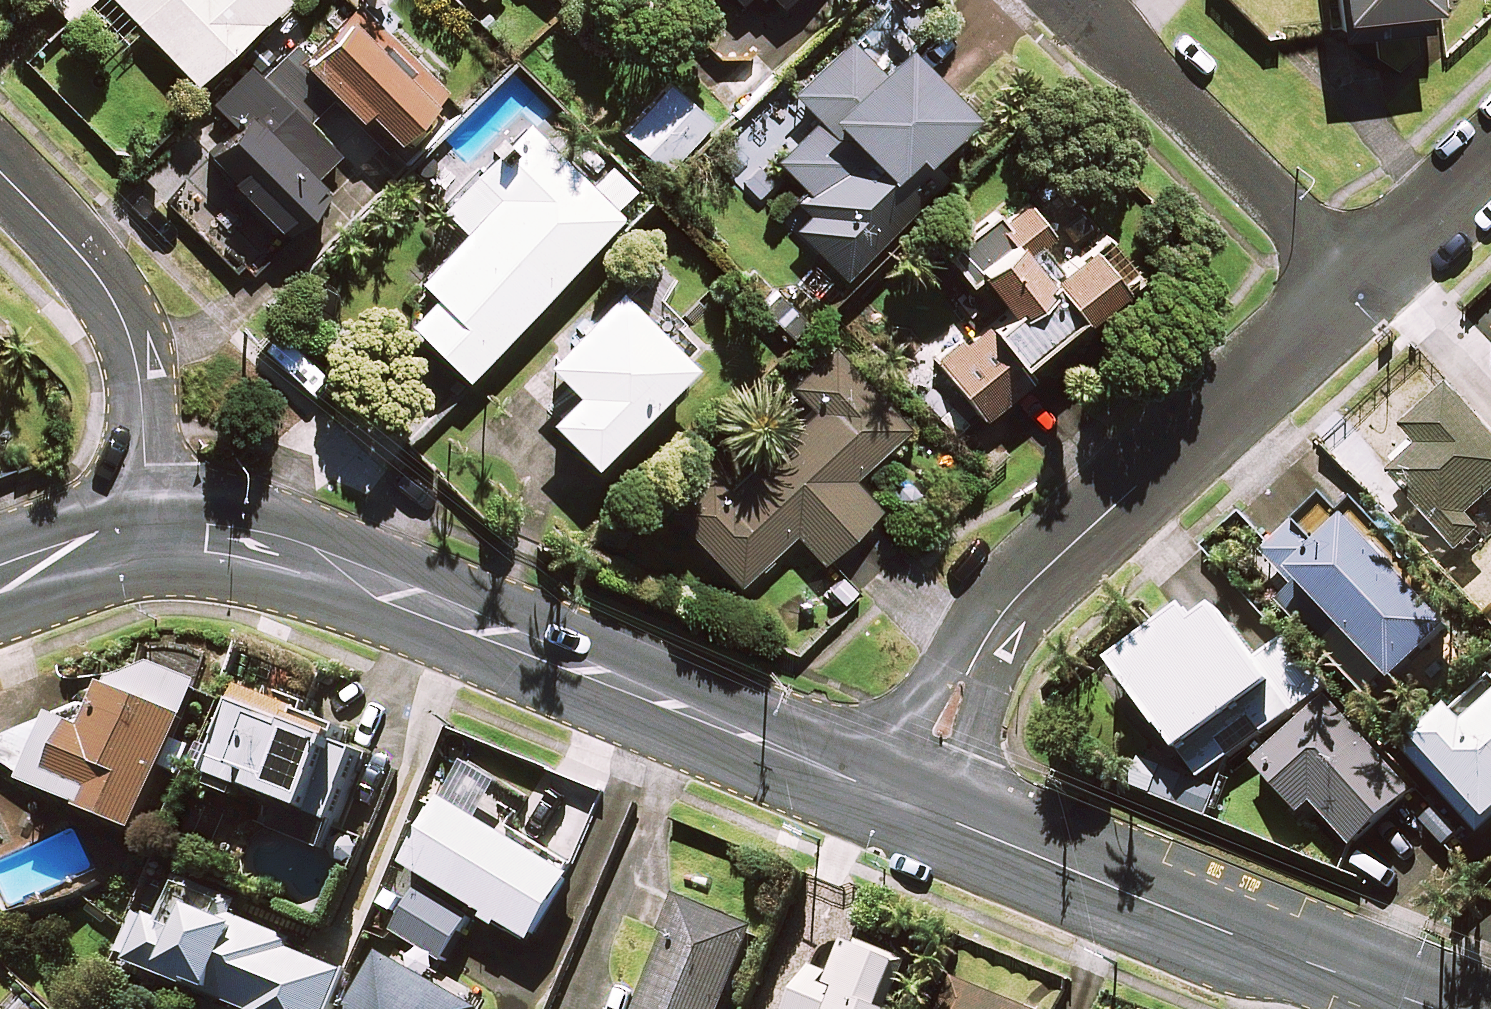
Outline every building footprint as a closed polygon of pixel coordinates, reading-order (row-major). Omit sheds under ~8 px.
[(198,80),(279,0),(119,0),(198,80)] [(1426,0),(1330,0),(1334,37),(1422,29),(1420,6),(1427,5),(1426,0)] [(442,94),(358,4),(304,54),(359,113),(368,105),(397,136),(442,94)] [(726,29),(684,71),(732,118),(774,75),(726,29)] [(924,172),(917,164),(968,113),(897,44),(872,70),(843,42),(789,97),(815,122),(773,164),(816,206),(791,232),(840,280),(917,202),(905,191),(924,172)] [(339,150),(255,65),(218,101),(243,126),(215,154),(285,226),(325,187),(314,175),(339,150)] [(712,121),(671,83),(626,133),(667,170),(712,121)] [(526,125),(441,209),(484,251),(448,286),(501,340),(620,220),(526,125)] [(976,276),(1004,314),(962,345),(959,341),(933,360),(979,425),(1032,387),(1015,363),(1117,290),(1086,246),(1066,261),(1027,207),(996,229),(990,222),(943,256),(964,285),(976,276)] [(681,370),(608,296),(538,366),(567,396),(540,423),(583,467),(681,370)] [(787,391),(809,414),(738,483),(717,461),(662,515),(735,590),(789,537),(818,566),(878,507),(852,480),(907,426),(831,348),(787,391)] [(1410,524),(1437,555),(1452,541),(1459,549),(1478,532),(1466,518),(1490,495),(1490,433),(1450,387),(1406,427),(1416,438),(1385,466),(1425,511),(1410,524)] [(1331,498),(1265,559),(1287,582),(1296,574),(1397,682),(1453,629),(1331,498)] [(1193,785),(1313,690),(1273,640),(1249,659),(1208,607),(1190,621),(1181,610),(1109,668),(1177,754),(1172,758),(1193,785)] [(114,677),(93,721),(77,707),(13,735),(0,740),(0,760),(32,775),(30,779),(137,828),(166,766),(180,772),(192,746),(176,739),(201,685),(154,663),(114,677)] [(1420,820),(1446,846),(1472,821),(1481,830),(1490,821),(1490,668),(1405,752),(1446,794),(1420,820)] [(340,819),(364,755),(349,749),(354,735),(303,716),(306,708),(245,685),(212,771),(340,819)] [(1413,790),(1327,695),(1255,761),(1301,812),(1313,801),(1353,844),(1413,790)] [(571,875),(443,799),(406,862),(534,938),(571,875)] [(165,873),(130,960),(252,1008),(327,1008),(342,971),(289,949),(293,940),(229,914),(234,901),(165,873)] [(471,917),(419,888),(395,931),(447,960),(471,917)] [(682,900),(638,1008),(721,1008),(753,928),(682,900)] [(891,1007),(908,960),(859,942),(846,977),(808,963),(791,1008),(895,1008),(891,1007)] [(384,951),(352,1008),(482,1008),(484,1006),(384,951)] [(957,978),(945,1008),(1035,1008),(957,978)]
